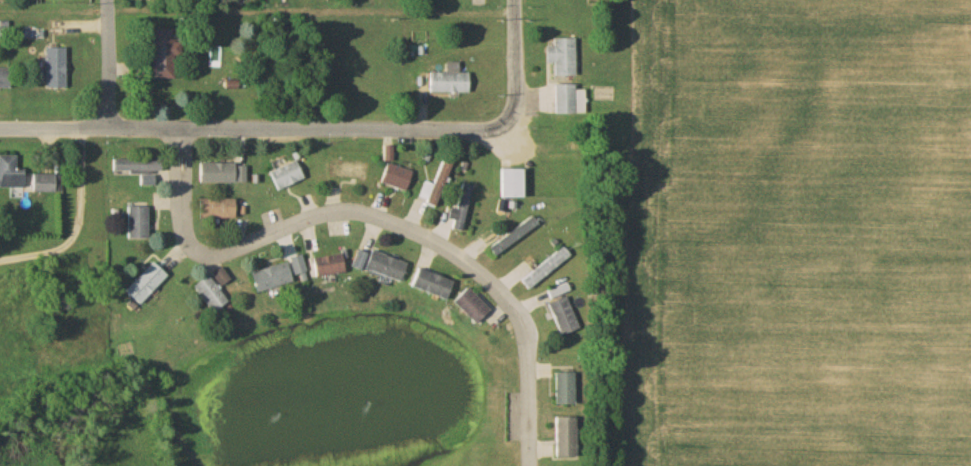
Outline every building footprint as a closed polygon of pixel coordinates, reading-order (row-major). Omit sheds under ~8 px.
[(176,58),(183,58),(183,44),(176,44),(176,31),(154,31),(154,81),(176,81),(176,58)] [(576,40),(550,40),(550,65),(555,65),(555,77),(576,77),(576,40)] [(47,89),(67,89),(67,49),(47,49),(47,89)] [(0,70),(0,89),(12,89),(12,70),(0,70)] [(470,74),(428,74),(428,94),(470,94),(470,74)] [(555,87),(555,116),(585,116),(585,87),(555,87)] [(26,170),(17,170),(17,156),(0,156),(0,190),(26,190),(26,170)] [(438,208),(453,163),(442,159),(433,185),(426,183),(419,201),(438,208)] [(163,160),(113,160),(113,172),(163,172),(163,160)] [(278,193),(307,180),(298,161),(270,175),(278,193)] [(414,174),(387,164),(380,182),(407,193),(414,174)] [(199,185),(248,185),(248,165),(199,165),(199,185)] [(499,171),(499,199),(526,199),(526,171),(499,171)] [(31,176),(31,193),(59,193),(59,176),(31,176)] [(471,185),(457,184),(452,230),(467,232),(471,185)] [(238,201),(201,201),(201,219),(238,219),(238,201)] [(130,208),(130,240),(151,240),(151,208),(130,208)] [(492,250),(500,260),(538,225),(530,215),(492,250)] [(571,258),(563,248),(520,281),(528,292),(571,258)] [(404,283),(411,264),(374,251),(372,256),(362,253),(357,266),(404,283)] [(347,275),(346,256),(316,259),(318,278),(347,275)] [(295,259),(297,282),(308,281),(306,258),(295,259)] [(170,278),(155,263),(126,292),(141,307),(170,278)] [(296,285),(291,264),(255,274),(260,294),(296,285)] [(223,288),(231,281),(223,270),(215,276),(223,288)] [(457,284),(423,270),(416,287),(450,301),(457,284)] [(232,304),(208,276),(194,289),(218,316),(232,304)] [(493,312),(471,289),(457,303),(479,326),(493,312)] [(580,328),(564,296),(544,306),(560,338),(580,328)] [(553,405),(573,405),(573,374),(553,374),(553,405)] [(553,459),(573,459),(573,418),(553,418),(553,459)]
